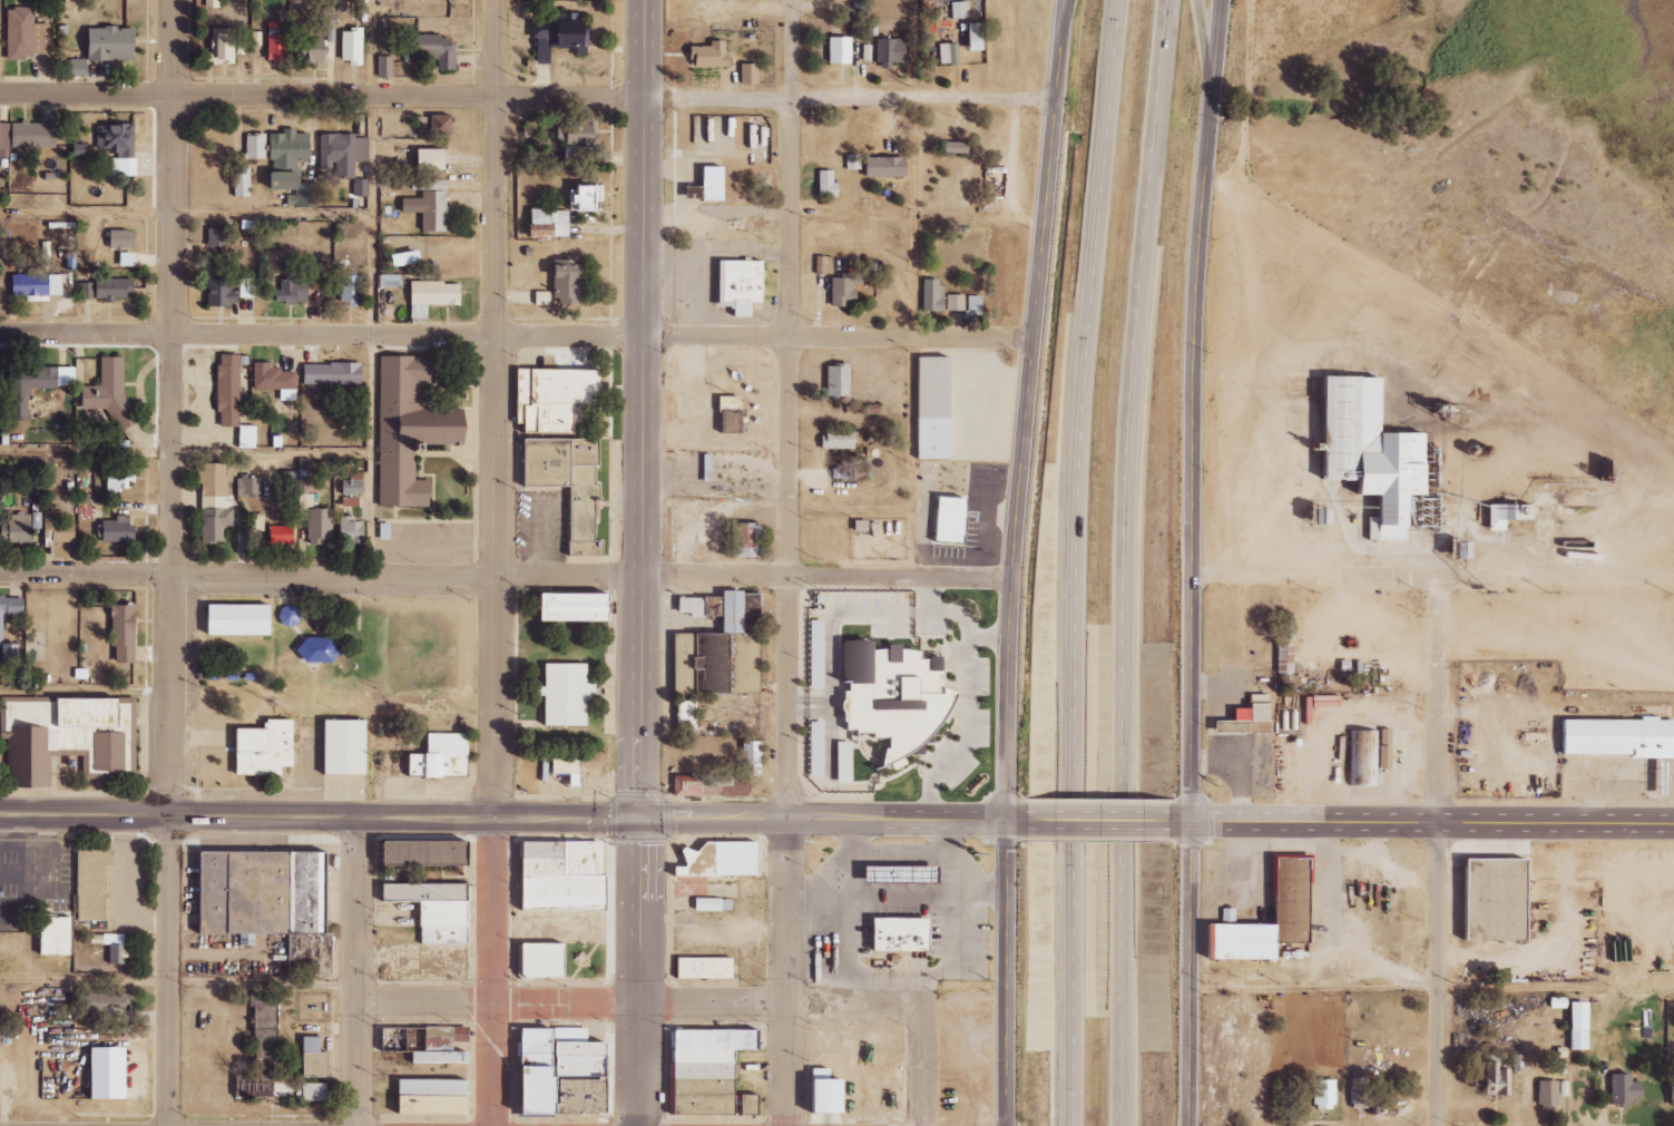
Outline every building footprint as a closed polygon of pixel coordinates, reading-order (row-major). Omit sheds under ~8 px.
[(949,19),(965,19),(965,2),(948,2),(949,19)] [(9,57),(51,57),(51,24),(35,24),(35,8),(8,9),(9,57)] [(280,23),(268,23),(267,62),(287,63),(288,35),(280,35),(280,23)] [(589,49),(589,24),(534,23),(533,64),(551,64),(551,48),(589,49)] [(976,51),(975,24),(962,24),(962,52),(976,51)] [(91,28),(90,61),(137,62),(137,29),(91,28)] [(342,29),(341,64),(363,65),(363,30),(342,29)] [(235,61),(235,30),(211,31),(212,62),(235,61)] [(416,37),(417,61),(440,60),(440,71),(457,70),(456,37),(416,37)] [(847,38),(825,38),(824,64),(847,65),(847,38)] [(872,64),(900,65),(901,40),(873,39),(872,64)] [(706,47),(688,48),(688,68),(722,68),(721,42),(705,42),(706,47)] [(954,44),(937,44),(937,65),(955,65),(954,44)] [(393,57),(376,58),(377,79),(393,79),(393,57)] [(66,59),(65,77),(89,77),(90,60),(66,59)] [(754,65),(737,65),(737,85),(755,85),(754,65)] [(454,134),(453,115),(418,116),(418,135),(454,134)] [(12,148),(57,148),(57,122),(12,123),(12,148)] [(0,123),(0,159),(9,159),(9,123),(0,123)] [(570,141),(570,133),(586,132),(585,123),(559,124),(560,141),(570,141)] [(136,125),(97,125),(97,149),(113,149),(113,175),(136,175),(136,125)] [(270,134),(271,190),(295,190),(295,195),(288,195),(288,208),(316,207),(315,183),(301,183),(300,160),(311,160),(310,134),(297,134),(297,128),(282,129),(282,134),(270,134)] [(594,145),(593,134),(570,134),(570,145),(594,145)] [(266,159),(266,135),(247,135),(246,158),(266,159)] [(367,161),(368,136),(320,135),(319,170),(335,170),(335,178),(356,178),(356,161),(367,161)] [(940,141),(940,154),(963,155),(963,142),(940,141)] [(953,145),(953,158),(979,158),(979,145),(953,145)] [(448,148),(421,149),(421,171),(448,170),(448,148)] [(899,158),(860,158),(860,177),(899,178),(899,158)] [(251,197),(250,167),(233,168),(234,197),(251,197)] [(718,168),(696,168),(695,202),(718,202),(718,168)] [(830,172),(815,172),(814,198),(835,199),(835,184),(829,183),(830,172)] [(354,196),(369,196),(369,180),(355,179),(354,196)] [(603,211),(602,185),(582,186),(582,190),(573,190),(573,211),(603,211)] [(448,232),(449,191),(421,190),(421,198),(404,198),(404,213),(423,213),(423,232),(448,232)] [(207,247),(228,247),(228,228),(207,228),(207,247)] [(136,248),(136,231),(111,230),(110,248),(136,248)] [(415,255),(396,256),(396,266),(416,265),(415,255)] [(831,275),(831,257),(813,257),(812,274),(831,275)] [(554,304),(584,305),(586,266),(573,265),(573,259),(556,258),(554,304)] [(727,262),(727,302),(743,302),(743,320),(758,321),(758,303),(772,304),(772,263),(727,262)] [(843,306),(842,297),(856,296),(856,272),(837,273),(837,278),(826,279),(827,306),(843,306)] [(11,275),(11,296),(63,295),(62,274),(11,275)] [(342,304),(362,305),(362,276),(342,275),(342,304)] [(96,299),(106,299),(106,300),(135,300),(135,278),(96,279),(96,299)] [(209,306),(240,305),(239,291),(233,291),(233,278),(208,278),(209,306)] [(309,278),(278,279),(278,303),(310,302),(309,278)] [(241,298),(257,298),(256,279),(240,279),(241,298)] [(939,311),(940,280),(919,280),(919,311),(939,311)] [(429,305),(462,305),(463,283),(413,281),(412,319),(429,319),(429,305)] [(94,300),(94,283),(81,283),(81,300),(94,300)] [(961,294),(943,294),(943,310),(961,310),(961,294)] [(978,295),(964,295),(964,313),(978,314),(978,295)] [(241,355),(219,355),(219,427),(241,427),(241,355)] [(128,357),(102,357),(102,385),(84,385),(84,409),(114,409),(114,427),(128,427),(128,357)] [(927,358),(927,460),(959,460),(959,359),(927,358)] [(390,360),(389,512),(440,513),(440,484),(423,484),(423,448),(474,448),(474,410),(425,410),(425,389),(443,389),(443,360),(390,360)] [(255,389),(281,390),(281,400),(297,400),(297,370),(275,370),(275,363),(256,362),(255,389)] [(361,386),(362,364),(304,363),(304,384),(361,386)] [(822,364),(823,397),(847,396),(846,363),(822,364)] [(9,367),(9,420),(30,420),(30,389),(60,389),(60,367),(9,367)] [(526,370),(526,423),(533,423),(533,435),(585,435),(585,425),(609,425),(609,370),(526,370)] [(1333,374),(1333,476),(1368,476),(1368,492),(1389,492),(1389,520),(1378,520),(1378,541),(1388,541),(1388,535),(1416,535),(1416,496),(1435,496),(1436,430),(1390,429),(1390,375),(1333,374)] [(715,432),(734,433),(735,411),(716,410),(715,432)] [(258,448),(258,426),(240,426),(240,448),(258,448)] [(851,448),(850,428),(820,428),(821,449),(851,448)] [(533,439),(533,488),(579,487),(579,559),(611,559),(611,544),(604,544),(603,501),(609,501),(608,487),(603,487),(603,468),(609,468),(609,439),(533,439)] [(203,543),(226,543),(226,527),(234,527),(234,509),(228,509),(228,464),(198,464),(199,483),(202,483),(203,543)] [(738,465),(703,466),(704,484),(738,483),(738,465)] [(137,468),(108,467),(108,491),(131,492),(131,483),(137,484),(137,468)] [(262,498),(263,478),(237,477),(236,497),(262,498)] [(947,481),(943,546),(975,547),(977,482),(947,481)] [(957,543),(958,497),(931,497),(930,542),(957,543)] [(1483,529),(1499,529),(1499,520),(1530,519),(1530,503),(1483,504),(1483,529)] [(77,541),(77,523),(58,523),(58,507),(45,508),(46,542),(77,541)] [(331,544),(332,510),(309,509),(307,543),(331,544)] [(33,514),(1,516),(2,543),(34,542),(33,514)] [(136,543),(136,526),(131,526),(131,516),(117,516),(117,523),(99,523),(99,543),(136,543)] [(341,518),(341,542),(363,543),(363,518),(341,518)] [(757,557),(758,523),(726,522),(725,556),(757,557)] [(295,526),(270,527),(271,545),(295,544),(295,526)] [(547,591),(547,619),(619,620),(619,591),(547,591)] [(724,693),(724,644),(732,644),(732,642),(752,642),(752,633),(736,633),(735,591),(715,591),(715,597),(673,597),(673,613),(685,613),(685,617),(716,617),(716,633),(687,633),(687,669),(696,669),(696,681),(689,681),(689,693),(724,693)] [(738,627),(757,626),(756,593),(736,593),(738,627)] [(25,616),(26,598),(0,597),(0,647),(4,647),(4,615),(25,616)] [(216,605),(216,636),(278,637),(280,606),(216,605)] [(137,663),(137,606),(113,606),(113,647),(118,647),(118,664),(137,663)] [(807,688),(820,688),(819,620),(807,620),(807,688)] [(819,623),(818,698),(833,698),(833,623),(819,623)] [(881,650),(881,683),(859,684),(859,692),(853,692),(853,699),(850,699),(850,714),(852,714),(852,724),(854,724),(854,730),(867,728),(867,734),(882,734),(882,740),(899,738),(898,747),(894,747),(890,766),(898,764),(907,760),(913,756),(924,751),(932,742),(940,734),(950,723),(959,712),(967,693),(952,685),(952,669),(938,669),(938,658),(930,658),(930,650),(911,648),(910,644),(898,644),(898,649),(881,650)] [(1290,645),(1274,644),(1273,667),(1279,667),(1279,674),(1289,674),(1290,645)] [(554,665),(554,689),(545,688),(545,698),(554,698),(554,732),(596,732),(596,694),(606,694),(606,685),(596,685),(596,665),(554,665)] [(1263,694),(1244,694),(1244,708),(1228,708),(1228,720),(1219,720),(1219,733),(1263,732),(1263,694)] [(8,705),(8,736),(17,736),(16,794),(59,794),(60,754),(98,755),(98,777),(140,777),(140,706),(128,706),(128,698),(66,697),(66,705),(8,705)] [(691,728),(691,701),(675,701),(674,728),(691,728)] [(1572,754),(1653,755),(1653,760),(1673,760),(1673,721),(1668,721),(1668,717),(1649,717),(1649,721),(1573,719),(1572,754)] [(276,722),(276,732),(246,732),(245,779),(291,780),(292,770),(303,770),(304,722),(276,722)] [(333,722),(332,776),(375,776),(375,723),(333,722)] [(819,722),(806,722),(805,777),(819,777),(819,722)] [(819,724),(819,781),(833,781),(833,724),(819,724)] [(1387,730),(1347,729),(1347,785),(1377,786),(1377,769),(1387,769),(1387,730)] [(435,735),(435,756),(418,756),(418,779),(476,779),(477,735),(435,735)] [(741,775),(757,775),(756,741),(741,741),(741,775)] [(847,741),(833,741),(832,782),(846,782),(847,741)] [(846,744),(846,789),(863,789),(863,744),(846,744)] [(1660,795),(1661,759),(1640,758),(1640,795),(1660,795)] [(545,773),(561,773),(561,787),(574,787),(574,759),(544,759),(545,773)] [(561,761),(561,775),(578,775),(578,789),(590,789),(590,761),(561,761)] [(744,775),(693,775),(693,779),(668,780),(668,796),(744,796),(744,775)] [(598,841),(514,840),(513,909),(597,910),(598,841)] [(392,841),(392,864),(477,865),(477,841),(392,841)] [(108,921),(109,866),(114,866),(114,851),(79,850),(78,921),(108,921)] [(208,852),(208,934),(300,934),(300,852),(208,852)] [(300,934),(336,936),(336,852),(300,852),(300,934)] [(1284,855),(1284,922),(1215,922),(1215,965),(1285,965),(1285,942),(1318,942),(1318,855),(1284,855)] [(1474,856),(1474,941),(1537,941),(1537,856),(1474,856)] [(873,865),(873,884),(948,883),(948,865),(873,865)] [(392,885),(392,902),(429,902),(478,902),(478,885),(392,885)] [(727,899),(690,898),(689,910),(727,912),(727,899)] [(429,902),(429,927),(478,926),(478,902),(429,902)] [(73,956),(74,918),(44,917),(43,956),(73,956)] [(880,918),(880,951),(938,951),(938,918),(880,918)] [(429,927),(429,946),(478,946),(478,926),(429,927)] [(300,934),(298,977),(341,977),(341,936),(336,936),(300,934)] [(562,977),(563,943),(513,942),(512,977),(562,977)] [(729,958),(672,957),(672,978),(729,979),(729,958)] [(279,995),(256,994),(251,1057),(274,1058),(276,1041),(276,1040),(279,995)] [(1583,1050),(1583,1002),(1565,1002),(1565,1050),(1583,1050)] [(463,1026),(417,1026),(417,1050),(447,1050),(447,1041),(463,1041),(463,1026)] [(511,1028),(510,1114),(597,1115),(598,1042),(582,1041),(582,1028),(547,1027),(547,1029),(511,1028)] [(682,1050),(682,1030),(742,1030),(743,1050),(682,1050)] [(743,1050),(766,1049),(766,1030),(742,1030),(743,1050)] [(305,1077),(331,1077),(331,1053),(322,1053),(323,1038),(306,1037),(305,1077)] [(129,1048),(94,1048),(94,1100),(130,1100),(129,1048)] [(683,1065),(682,1050),(743,1050),(743,1065),(683,1065)] [(459,1063),(460,1052),(406,1051),(405,1061),(459,1063)] [(1496,1096),(1509,1096),(1510,1054),(1482,1054),(1481,1071),(1479,1071),(1478,1084),(1496,1085),(1496,1096)] [(683,1080),(683,1065),(743,1065),(743,1080),(683,1080)] [(1637,1082),(1627,1082),(1627,1074),(1606,1074),(1607,1105),(1626,1104),(1626,1097),(1637,1097),(1637,1082)] [(1673,1106),(1673,1074),(1666,1074),(1666,1106),(1673,1106)] [(800,1113),(838,1114),(839,1079),(801,1078),(800,1113)] [(683,1080),(683,1115),(744,1115),(743,1080),(683,1080)] [(1308,1109),(1330,1110),(1331,1080),(1309,1080),(1308,1109)] [(1554,1081),(1534,1080),(1534,1107),(1554,1107),(1554,1081)] [(275,1097),(276,1083),(244,1081),(243,1096),(275,1097)] [(1555,1095),(1564,1095),(1564,1082),(1555,1082),(1555,1095)] [(330,1084),(306,1084),(306,1100),(330,1100),(330,1084)] [(1347,1106),(1368,1107),(1368,1086),(1348,1086),(1347,1106)]
